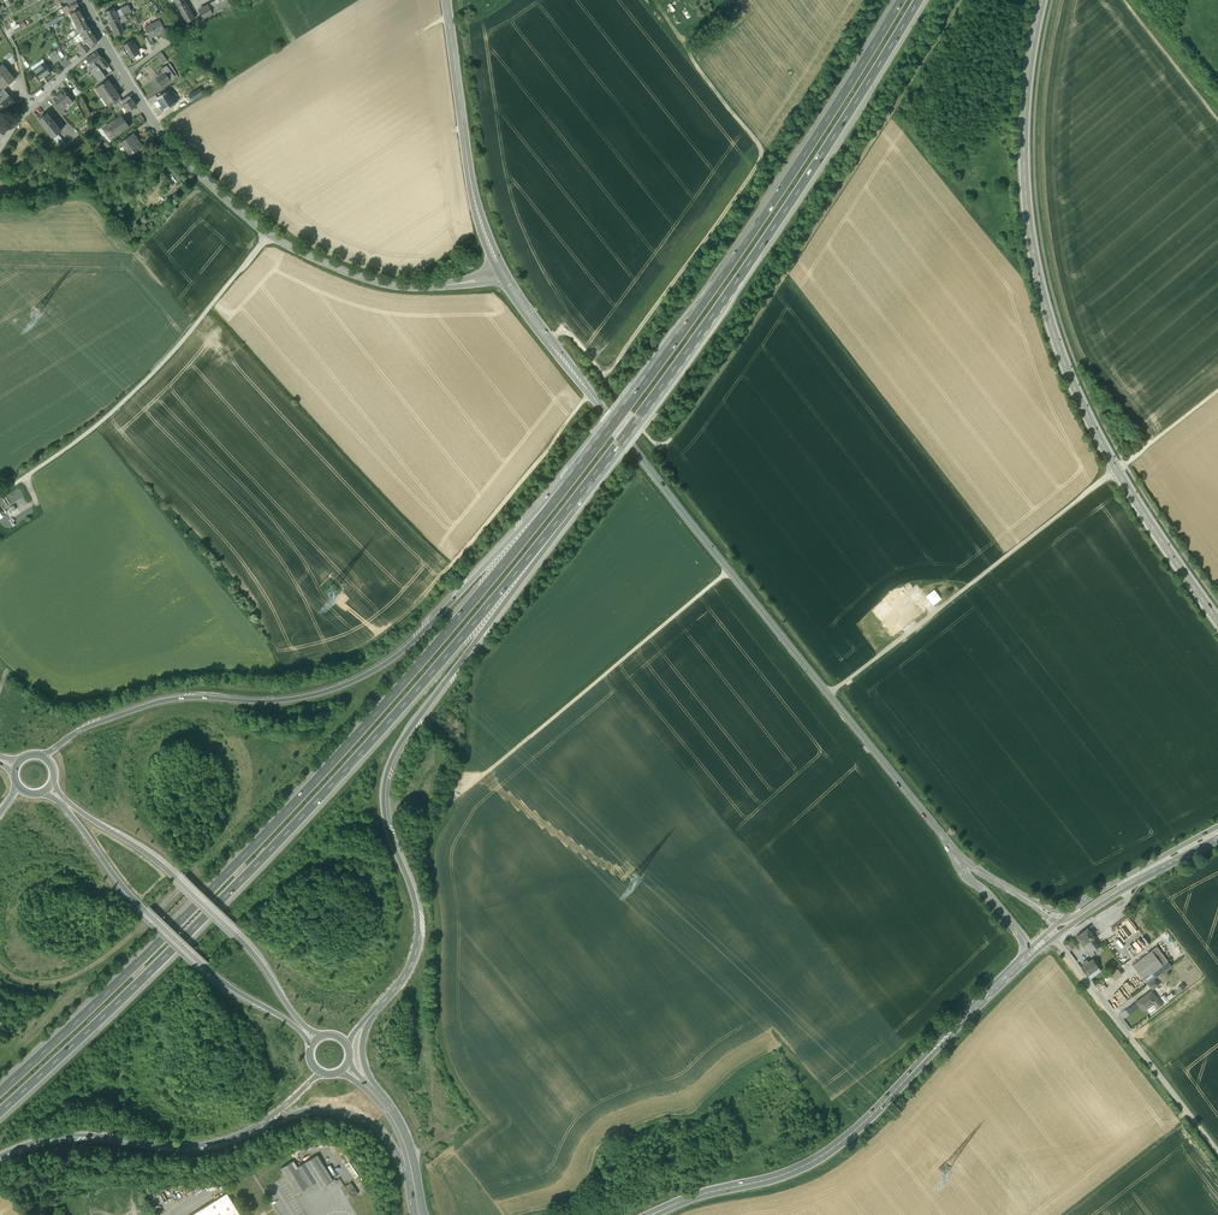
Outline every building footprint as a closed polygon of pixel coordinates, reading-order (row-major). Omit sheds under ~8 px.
[(183,0),(174,0),(180,11),(187,7),(183,0)] [(208,4),(209,6),(211,5),(215,12),(230,4),(227,0),(216,0),(208,4)] [(69,5),(64,7),(61,9),(64,13),(66,12),(67,12),(70,10),(78,6),(76,1),(69,5)] [(128,6),(121,9),(124,15),(131,12),(128,6)] [(209,6),(199,11),(203,18),(213,13),(209,6)] [(194,18),(187,7),(180,11),(187,22),(194,18)] [(72,13),(70,15),(77,28),(80,33),(89,27),(80,9),(72,13)] [(114,9),(105,13),(105,14),(107,17),(109,22),(118,18),(114,9)] [(70,10),(67,12),(66,12),(67,13),(63,15),(65,18),(70,15),(72,13),(70,10)] [(46,27),(64,19),(63,15),(44,23),(46,27)] [(118,18),(109,22),(113,31),(115,36),(123,32),(121,28),(119,24),(121,23),(126,20),(124,15),(118,18)] [(160,20),(145,27),(149,36),(150,39),(151,38),(165,31),(160,20)] [(89,27),(80,33),(72,38),(74,40),(77,38),(80,43),(82,41),(93,35),(89,27)] [(77,28),(69,34),(72,38),(80,33),(77,28)] [(82,41),(82,42),(84,44),(87,42),(92,48),(97,44),(97,42),(93,34),(82,41)] [(149,36),(146,38),(150,47),(154,45),(151,38),(150,39),(149,36)] [(138,51),(134,44),(135,44),(132,40),(122,47),(130,60),(134,57),(140,53),(139,51),(138,51)] [(84,44),(82,42),(80,43),(77,45),(84,55),(89,51),(84,44)] [(48,55),(54,63),(61,58),(56,50),(48,55)] [(97,52),(90,57),(93,61),(93,62),(95,64),(96,63),(98,67),(101,64),(99,61),(103,59),(97,52)] [(157,55),(163,64),(168,61),(161,52),(157,55)] [(93,61),(90,57),(86,59),(89,63),(88,65),(89,66),(88,67),(91,71),(93,73),(94,72),(100,81),(105,77),(98,67),(96,63),(95,64),(93,62),(93,61)] [(31,68),(33,71),(44,63),(45,58),(31,68)] [(44,63),(33,71),(36,75),(35,75),(36,76),(39,80),(51,72),(44,63)] [(2,64),(0,66),(0,84),(3,88),(4,89),(15,80),(2,64)] [(113,72),(108,66),(104,69),(109,75),(113,72)] [(166,66),(160,70),(162,72),(158,75),(159,76),(155,79),(161,87),(170,81),(169,79),(164,72),(169,69),(166,66)] [(169,69),(164,72),(169,79),(174,76),(169,69)] [(100,81),(99,81),(101,85),(108,81),(105,77),(100,81)] [(101,85),(97,88),(102,97),(114,89),(108,81),(101,85)] [(189,95),(193,101),(212,89),(208,83),(189,95)] [(78,86),(72,91),(75,96),(82,91),(78,86)] [(3,88),(0,91),(0,94),(2,97),(0,98),(0,101),(7,110),(16,103),(4,89),(3,88)] [(102,97),(108,106),(113,102),(120,97),(114,89),(102,97)] [(64,91),(60,94),(60,95),(54,99),(58,104),(63,109),(69,104),(68,103),(71,100),(64,91)] [(175,104),(167,92),(157,99),(165,111),(175,104)] [(122,101),(121,102),(125,108),(122,109),(123,110),(125,114),(136,106),(129,96),(122,101)] [(122,109),(118,103),(115,105),(112,108),(116,115),(123,110),(122,109)] [(58,104),(55,106),(63,116),(66,114),(63,109),(58,104)] [(123,110),(116,115),(119,118),(125,114),(123,110)] [(61,131),(47,114),(38,120),(52,138),(61,131)] [(141,115),(135,119),(139,124),(145,120),(141,115)] [(103,128),(112,140),(129,128),(122,118),(115,123),(113,121),(103,128)] [(134,134),(119,145),(128,157),(142,146),(134,134)] [(67,145),(60,137),(55,141),(61,149),(67,145)] [(47,188),(42,195),(46,198),(51,191),(47,188)] [(925,595),(933,605),(942,598),(934,588),(925,595)] [(892,606),(906,625),(926,611),(918,600),(915,603),(906,591),(900,595),(896,589),(885,597),(887,599),(873,609),(878,616),(892,606)] [(883,626),(894,636),(902,628),(892,618),(883,626)] [(196,939),(211,922),(209,919),(206,923),(203,920),(190,934),(196,939)] [(1077,935),(1084,945),(1095,936),(1096,936),(1089,926),(1077,935)] [(1074,936),(1065,942),(1070,949),(1079,943),(1074,935),(1074,936)] [(1095,936),(1084,945),(1090,953),(1102,945),(1095,936)] [(1152,951),(1133,965),(1144,980),(1163,965),(1152,951)] [(1101,969),(1092,957),(1082,965),(1090,977),(1101,969)] [(1115,980),(1122,974),(1117,967),(1110,973),(1115,980)] [(1148,985),(1151,989),(1153,988),(1154,990),(1160,986),(1155,979),(1148,985)] [(1153,1012),(1164,1003),(1154,990),(1153,988),(1151,989),(1136,1001),(1140,1007),(1144,1012),(1150,1008),(1153,1012)] [(1122,1013),(1120,1016),(1124,1020),(1130,1016),(1126,1010),(1122,1013)] [(293,1161),(281,1169),(296,1194),(315,1182),(319,1189),(333,1181),(333,1180),(317,1155),(297,1167),(293,1161)] [(352,1198),(358,1194),(351,1183),(345,1187),(352,1198)] [(200,1184),(193,1186),(196,1192),(203,1190),(200,1184)] [(190,1214),(241,1214),(227,1192),(190,1214)]
